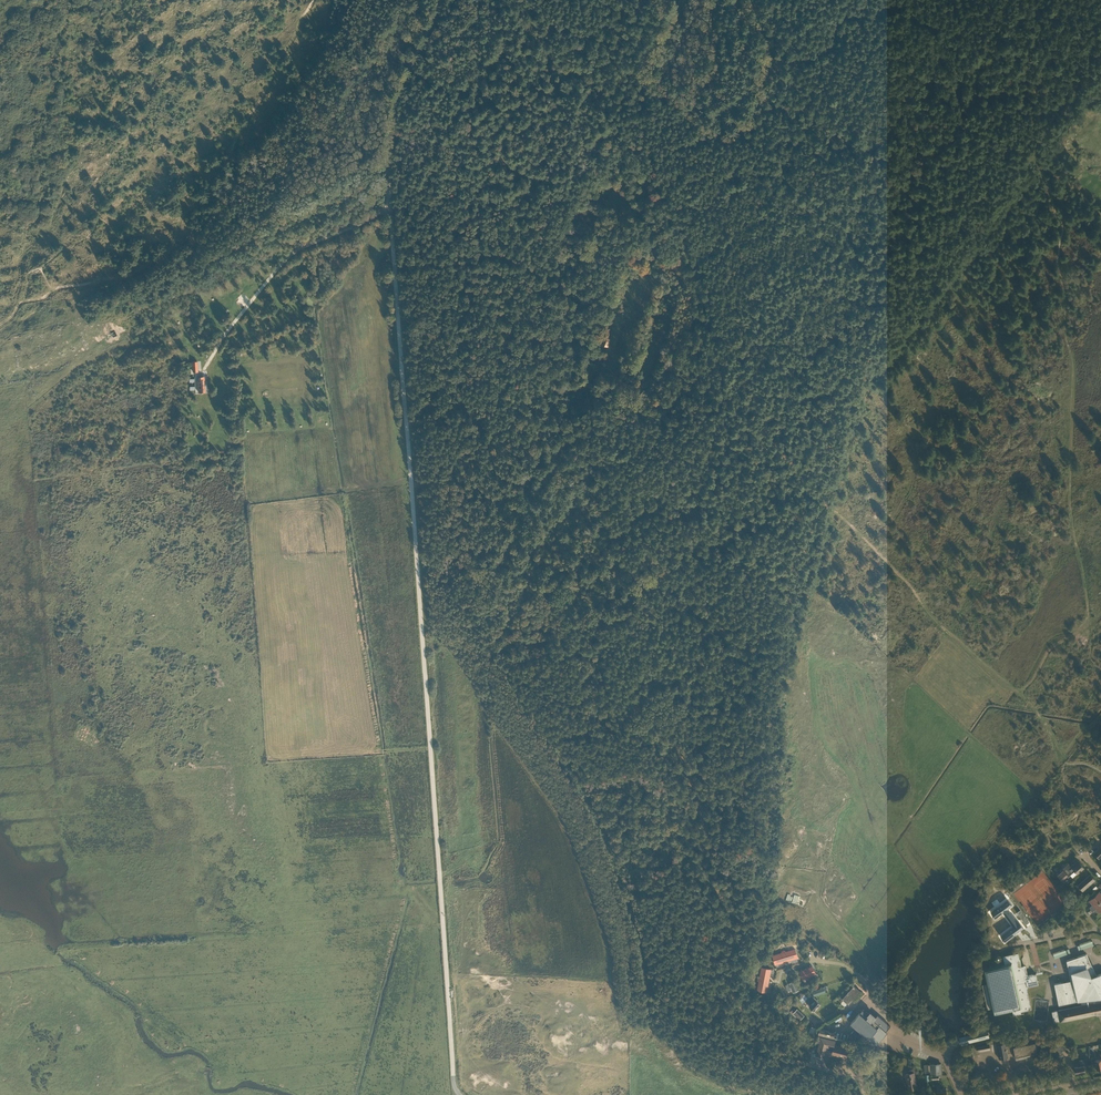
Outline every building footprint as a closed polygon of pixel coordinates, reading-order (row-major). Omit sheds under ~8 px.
[(608,346),(611,338),(604,335),(601,344),(608,346)] [(1084,867),(1079,861),(1075,865),(1074,864),(1071,866),(1068,863),(1063,868),(1062,867),(1055,873),(1061,881),(1067,876),(1068,877),(1070,875),(1072,877),(1077,873),(1084,867)] [(1090,874),(1084,880),(1089,885),(1095,880),(1090,874)] [(1089,885),(1084,880),(1078,885),(1082,891),(1089,885)] [(1099,902),(1094,896),(1088,900),(1092,905),(1089,908),(1090,910),(1099,902)] [(1008,900),(991,913),(995,919),(1003,913),(1008,908),(1012,906),(1008,900)] [(1099,902),(1090,910),(1091,910),(1092,912),(1096,908),(1099,913),(1100,911),(1100,904),(1099,902)] [(1008,908),(1003,913),(1004,914),(1012,925),(1013,926),(1019,922),(1018,920),(1009,910),(1008,908)] [(1013,926),(1000,936),(1005,942),(1023,928),(1019,922),(1013,926)] [(1081,949),(1095,944),(1093,940),(1080,944),(1081,949)] [(783,950),(786,959),(787,959),(788,960),(797,957),(795,949),(786,951),(785,951),(785,950),(783,950)] [(1056,957),(1068,953),(1067,949),(1054,953),(1056,957)] [(782,952),(772,955),(775,964),(785,961),(785,960),(786,959),(783,950),(781,951),(782,952)] [(1027,988),(1027,987),(1025,976),(1028,975),(1026,966),(1024,965),(1022,965),(1021,959),(1019,959),(1018,953),(1011,954),(1011,953),(1009,953),(1009,955),(1003,956),(1005,964),(985,969),(988,983),(982,984),(988,1009),(993,1008),(994,1012),(1012,1008),(1014,1015),(1024,1013),(1024,1011),(1031,1009),(1027,988)] [(1052,1012),(1054,1023),(1058,1022),(1070,1019),(1096,1014),(1100,1013),(1100,973),(1096,975),(1086,954),(1066,960),(1071,980),(1055,984),(1059,1004),(1081,1000),(1082,1005),(1055,1011),(1052,1012)] [(812,966),(800,971),(803,978),(815,973),(812,966)] [(758,977),(758,978),(767,980),(767,979),(769,979),(771,969),(762,967),(760,977),(759,977),(758,977)] [(1027,987),(1038,984),(1035,973),(1028,975),(1025,976),(1027,987)] [(759,981),(757,990),(766,992),(768,982),(767,982),(767,980),(758,978),(758,980),(759,981)] [(854,985),(842,999),(848,1004),(852,999),(853,999),(860,991),(854,985)] [(821,1003),(812,996),(810,994),(808,997),(813,1002),(809,1006),(814,1011),(821,1003)] [(797,1008),(795,1010),(793,1008),(789,1013),(795,1018),(797,1017),(800,1020),(805,1015),(797,1008)] [(859,1013),(851,1023),(868,1038),(867,1039),(874,1046),(887,1032),(886,1031),(890,1026),(878,1015),(876,1017),(870,1012),(869,1014),(864,1009),(860,1013),(859,1013)] [(833,1038),(834,1032),(820,1029),(818,1034),(833,1038)] [(968,1043),(968,1042),(989,1037),(987,1029),(965,1035),(959,1036),(961,1045),(968,1043)] [(857,1039),(860,1035),(854,1030),(850,1034),(857,1039)] [(848,1048),(834,1044),(835,1041),(821,1037),(816,1055),(823,1057),(826,1045),(833,1047),(832,1054),(846,1058),(848,1048)] [(1034,1056),(1038,1055),(1034,1039),(1012,1043),(1013,1045),(1006,1046),(1005,1042),(996,1044),(999,1059),(1008,1057),(1007,1053),(1014,1051),(1016,1059),(1027,1057),(1027,1056),(1034,1054),(1034,1056)] [(1059,1053),(1065,1048),(1059,1041),(1053,1045),(1059,1053)] [(978,1052),(990,1049),(989,1044),(976,1046),(978,1052)] [(1084,1061),(1084,1059),(1080,1060),(1080,1062),(1081,1066),(1074,1067),(1076,1074),(1081,1072),(1082,1073),(1084,1073),(1084,1072),(1085,1072),(1084,1069),(1086,1069),(1085,1065),(1084,1061)] [(930,1074),(942,1074),(941,1064),(930,1064),(930,1074)] [(908,1090),(917,1088),(913,1069),(908,1070),(909,1073),(905,1074),(908,1090)] [(946,1088),(940,1088),(940,1084),(936,1084),(937,1094),(946,1094),(946,1088)]
